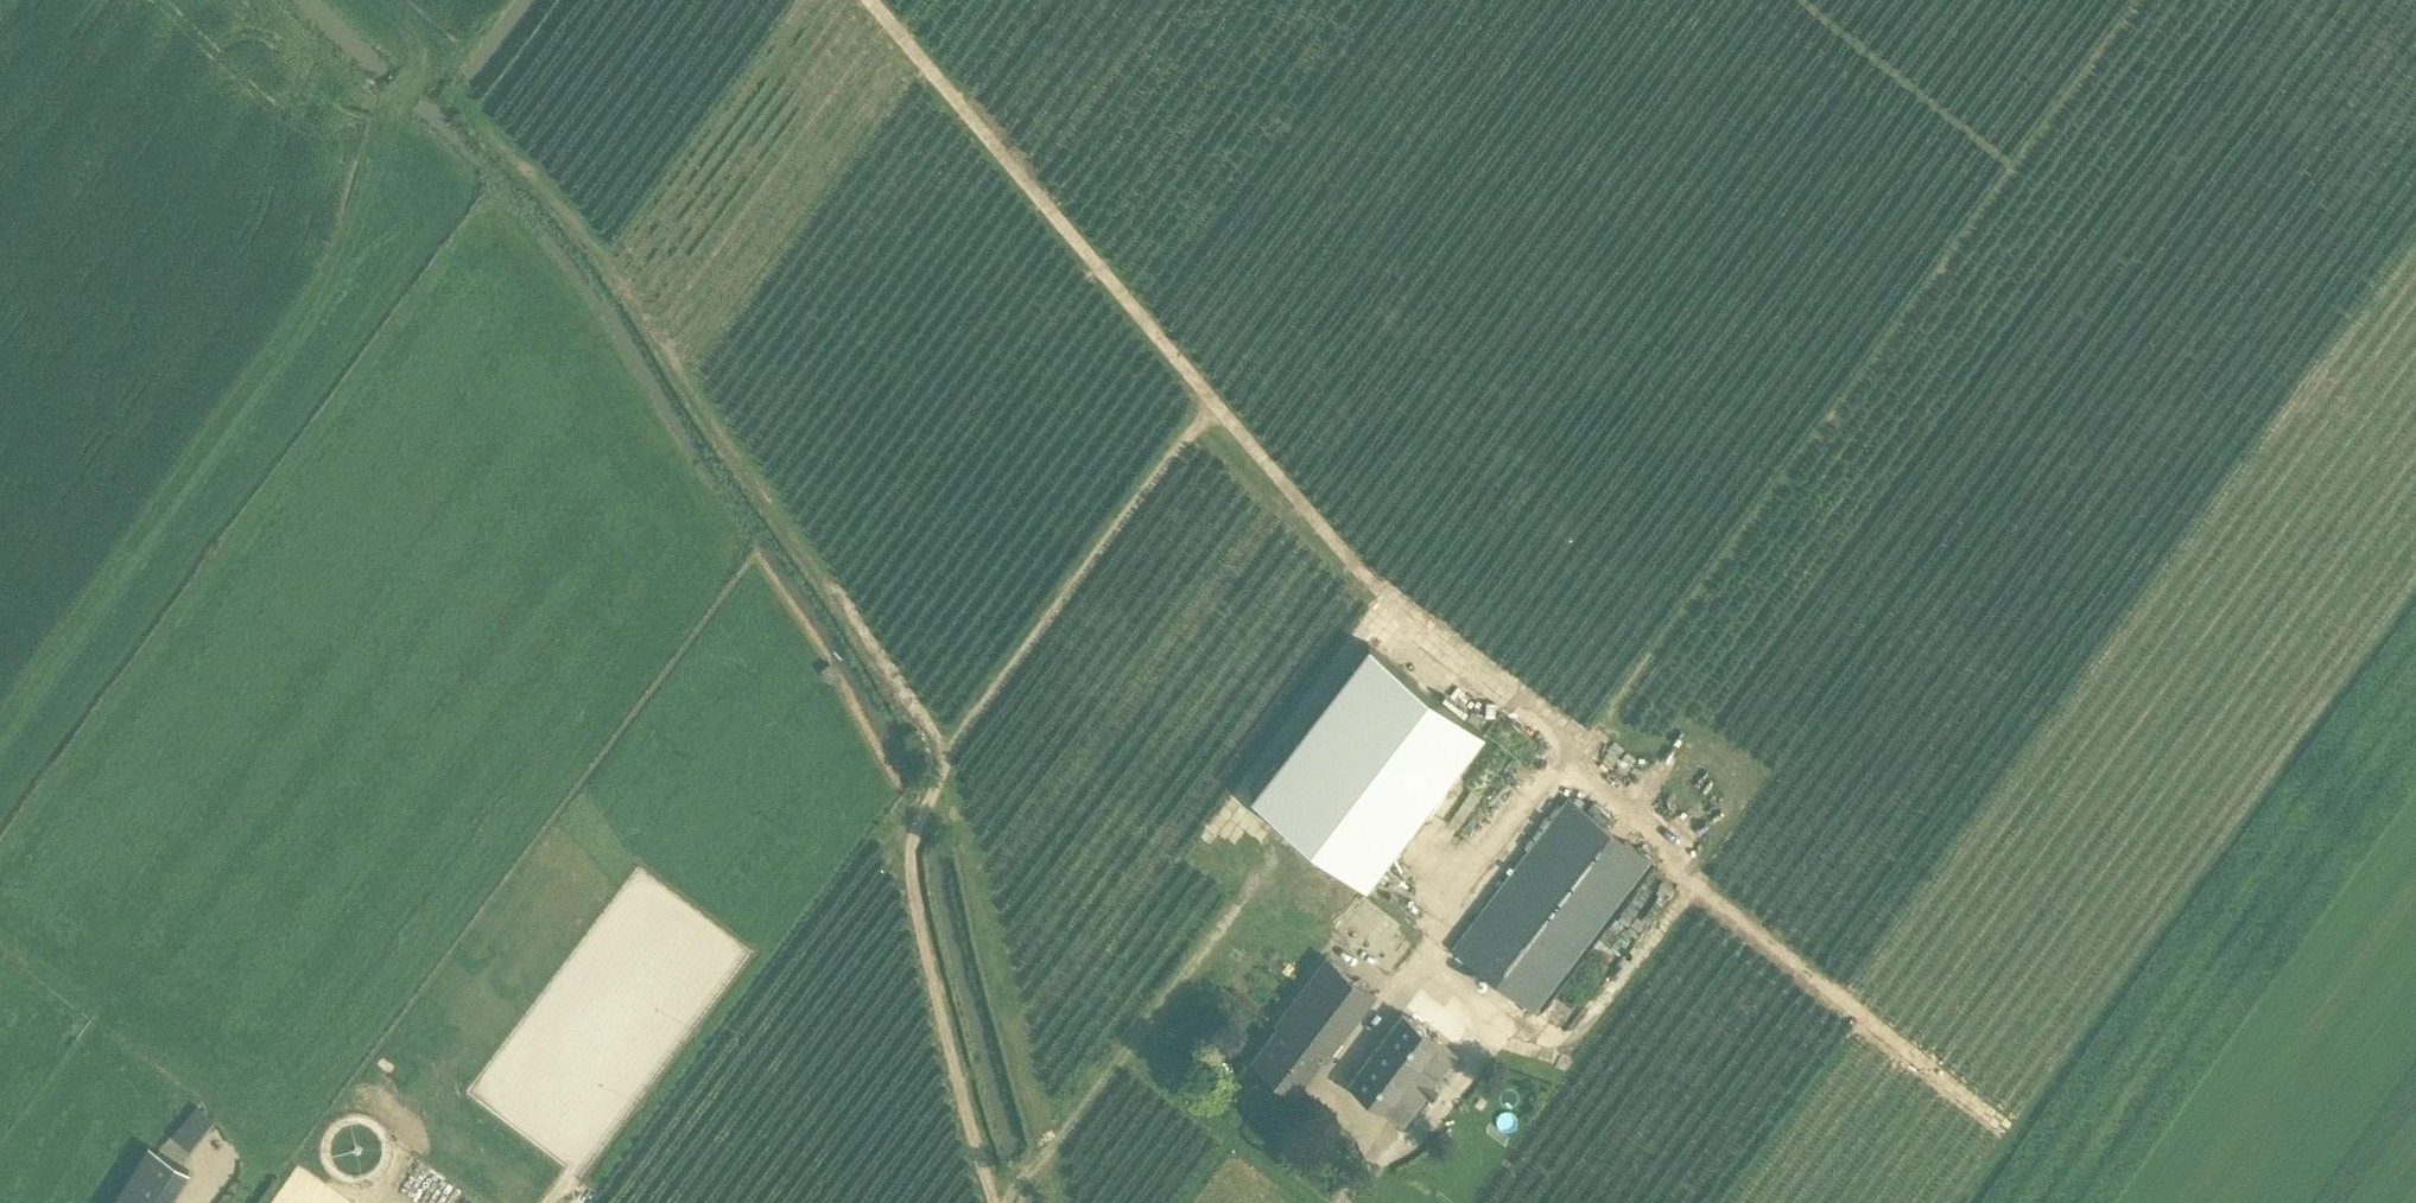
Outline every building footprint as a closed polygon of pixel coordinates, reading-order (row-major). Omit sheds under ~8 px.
[(1368,642),(1251,794),(1365,882),(1482,730),(1368,642)] [(830,662),(829,662),(820,669),(828,681),(837,675),(838,674),(830,662)] [(917,730),(908,734),(917,750),(925,746),(917,730)] [(1532,1009),(1649,859),(1569,797),(1452,947),(1532,1009)] [(1322,1058),(1373,991),(1324,954),(1273,1021),(1276,1023),(1250,1057),(1293,1090),(1319,1056),(1322,1058)] [(1402,1121),(1454,1053),(1401,1012),(1349,1080),(1402,1121)] [(196,1105),(171,1135),(188,1150),(214,1119),(196,1105)] [(121,1182),(108,1202),(155,1202),(121,1182)]
